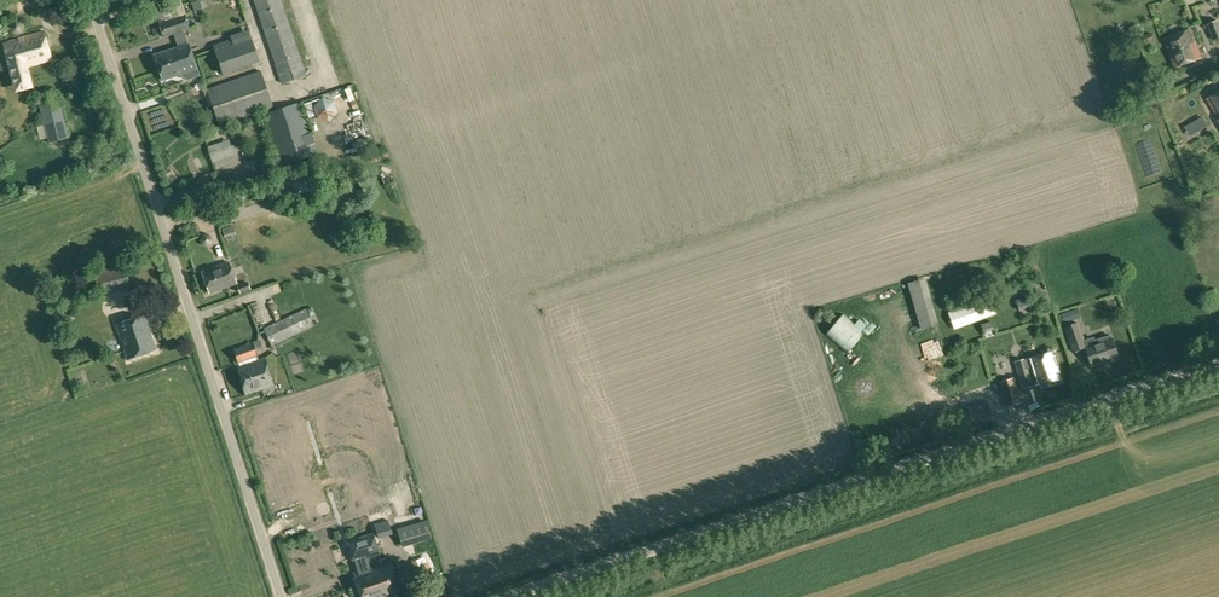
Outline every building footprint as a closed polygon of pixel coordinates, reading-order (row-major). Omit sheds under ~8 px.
[(196,0),(197,9),(206,7),(205,0),(196,0)] [(229,5),(229,0),(206,0),(207,6),(215,6),(216,17),(234,16),(233,4),(229,5)] [(282,84),(307,75),(282,0),(254,0),(282,84)] [(185,1),(173,4),(172,3),(158,7),(162,21),(189,14),(185,1)] [(192,28),(187,15),(161,24),(165,37),(192,28)] [(19,37),(24,34),(26,28),(22,22),(16,20),(11,23),(9,30),(12,35),(19,37)] [(1214,40),(1218,38),(1218,20),(1208,23),(1214,40)] [(198,57),(204,80),(223,74),(223,75),(260,62),(249,29),(212,42),(215,51),(198,57)] [(1164,39),(1175,67),(1202,57),(1190,29),(1164,39)] [(3,42),(17,90),(33,86),(28,66),(52,59),(44,31),(3,42)] [(1144,37),(1146,43),(1154,40),(1152,34),(1144,37)] [(155,54),(163,79),(181,74),(182,80),(187,81),(200,77),(189,43),(155,54)] [(207,88),(209,94),(220,126),(263,112),(263,114),(275,110),(261,70),(207,88)] [(284,90),(287,99),(299,95),(296,87),(284,90)] [(1218,118),(1218,92),(1208,99),(1218,118)] [(38,97),(49,142),(67,138),(56,93),(38,97)] [(202,112),(211,110),(207,93),(198,95),(202,112)] [(321,95),(320,113),(339,114),(339,96),(321,95)] [(302,101),(275,110),(263,114),(281,166),(319,153),(302,101)] [(1188,129),(1192,137),(1213,125),(1208,117),(1188,129)] [(233,139),(212,146),(218,161),(239,153),(233,139)] [(296,196),(309,192),(306,179),(293,182),(296,196)] [(1202,206),(1212,203),(1213,205),(1218,203),(1218,196),(1218,195),(1200,200),(1202,206)] [(225,237),(236,234),(233,225),(222,229),(225,237)] [(203,273),(210,291),(237,281),(230,263),(203,273)] [(102,281),(105,293),(134,284),(130,272),(102,281)] [(901,288),(918,336),(942,327),(925,280),(901,288)] [(239,286),(241,293),(251,289),(248,283),(239,286)] [(114,294),(108,295),(112,310),(118,308),(114,294)] [(949,312),(955,329),(996,314),(990,297),(949,312)] [(1124,317),(1131,312),(1122,298),(1115,303),(1124,317)] [(53,312),(57,326),(74,321),(70,308),(53,312)] [(103,309),(88,313),(92,332),(108,329),(103,309)] [(264,327),(272,346),(315,326),(307,309),(264,327)] [(1058,315),(1061,323),(1069,320),(1067,312),(1058,315)] [(117,324),(128,358),(157,349),(145,315),(117,324)] [(1065,327),(1073,351),(1086,347),(1092,366),(1109,360),(1110,362),(1119,359),(1110,332),(1084,341),(1078,323),(1065,327)] [(256,351),(253,342),(234,349),(239,362),(258,356),(256,351)] [(1015,361),(1023,388),(1063,378),(1056,351),(1015,361)] [(302,353),(294,355),(300,373),(308,371),(302,353)] [(254,363),(262,389),(276,385),(267,358),(254,363)] [(262,389),(254,363),(238,368),(246,394),(262,389)] [(999,382),(1007,406),(1022,402),(1015,377),(999,382)] [(964,413),(969,428),(989,422),(984,406),(964,413)] [(398,528),(403,546),(431,538),(426,520),(398,528)] [(356,570),(353,571),(361,596),(398,596),(400,596),(389,560),(370,566),(368,558),(381,554),(374,533),(347,541),(356,570)] [(412,562),(420,579),(432,574),(424,556),(412,562)]
